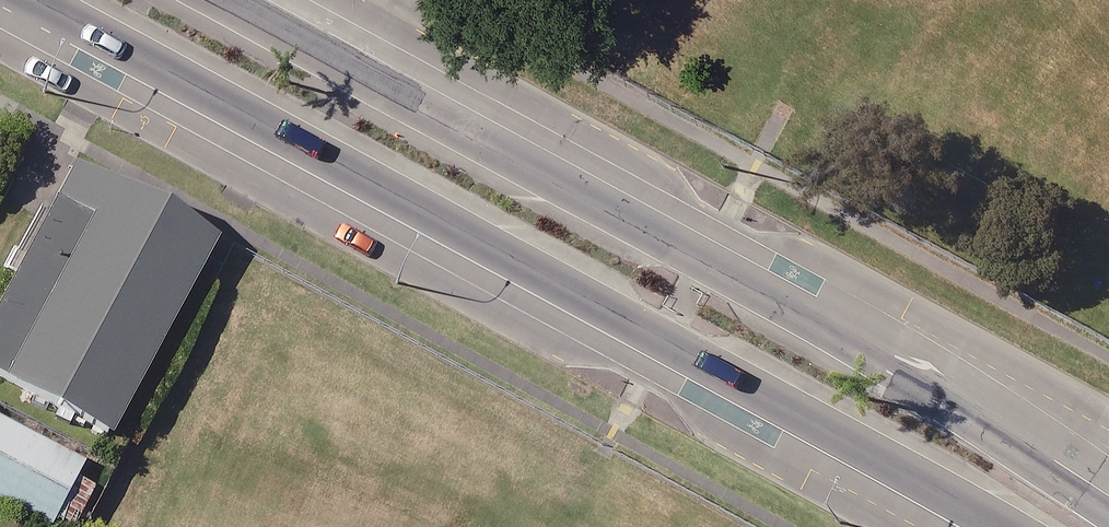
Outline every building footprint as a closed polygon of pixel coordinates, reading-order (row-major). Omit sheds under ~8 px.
[(81,164),(0,314),(0,373),(113,433),(218,238),(81,164)] [(0,417),(0,497),(58,526),(74,526),(103,471),(0,417)]
